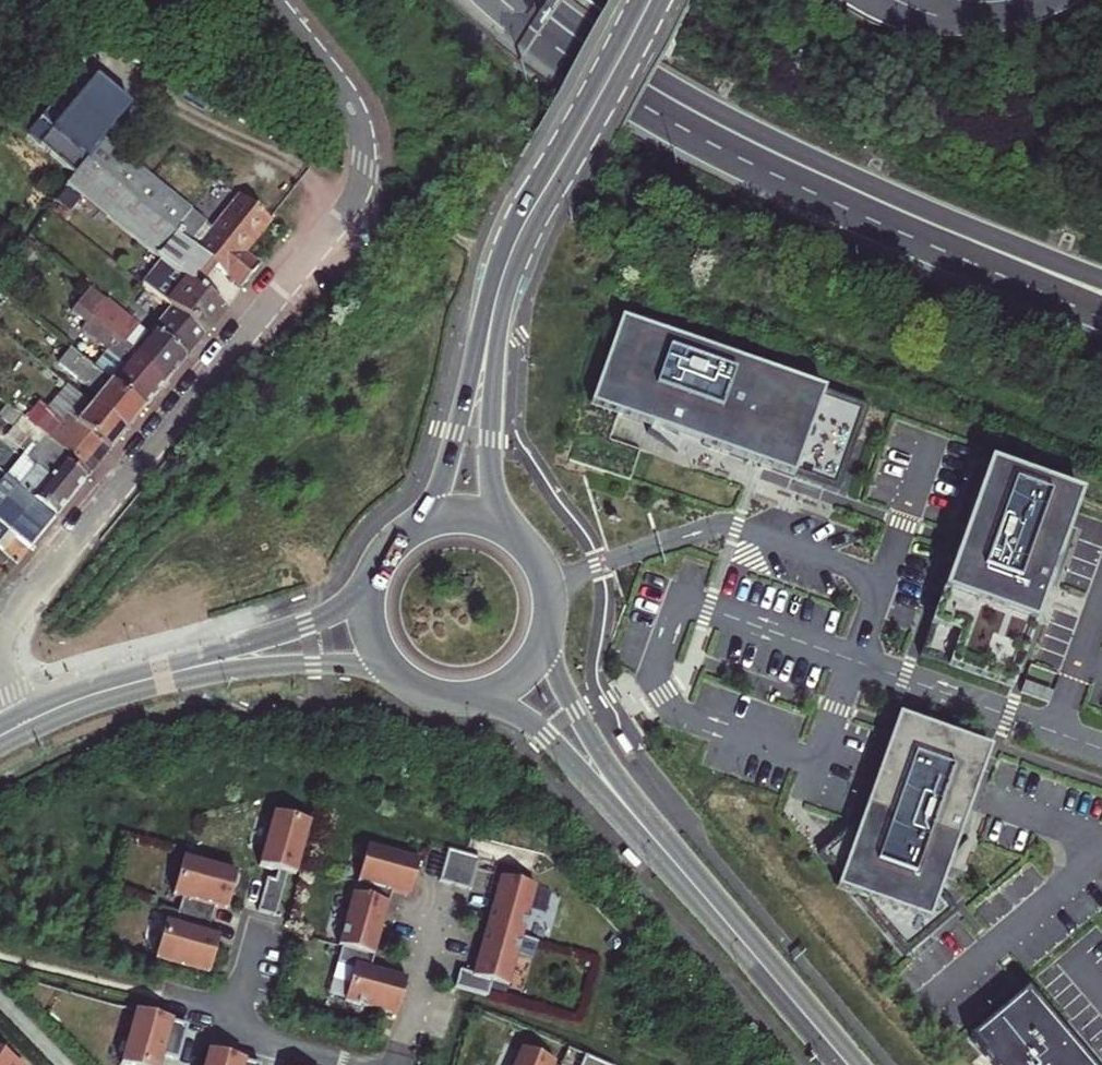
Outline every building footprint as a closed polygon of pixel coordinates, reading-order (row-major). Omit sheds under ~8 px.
[(71,189),(74,191),(165,263),(180,275),(194,258),(209,239),(175,211),(100,150),(133,109),(84,69),(29,137),(76,181),(74,183),(71,189)] [(194,286),(207,296),(222,278),(233,286),(235,283),(251,296),(260,285),(267,277),(251,264),(280,228),(251,205),(218,246),(209,239),(194,258),(180,275),(194,286)] [(233,317),(207,296),(194,286),(180,275),(165,263),(146,288),(175,311),(213,341),(225,327),(233,317)] [(100,375),(114,386),(150,415),(161,402),(175,386),(114,337),(95,321),(109,304),(94,292),(75,316),(90,328),(85,334),(113,358),(100,375)] [(196,361),(213,341),(175,311),(152,338),(110,303),(109,304),(95,321),(114,337),(175,386),(196,361)] [(867,407),(692,346),(669,412),(709,426),(703,445),(837,492),(867,407)] [(106,397),(98,407),(132,435),(142,424),(150,415),(114,386),(100,375),(75,355),(67,365),(106,397)] [(132,435),(98,407),(90,401),(59,435),(35,414),(28,423),(36,430),(35,431),(93,481),(113,457),(132,435)] [(5,404),(0,410),(0,415),(13,426),(20,417),(5,404)] [(24,492),(58,522),(74,503),(93,481),(35,431),(36,430),(28,423),(20,417),(13,426),(5,435),(25,452),(6,472),(24,492)] [(1078,495),(987,463),(917,656),(1008,689),(1078,495)] [(29,555),(44,537),(58,522),(24,492),(6,472),(0,478),(0,551),(11,539),(29,555)] [(987,750),(896,717),(861,814),(818,851),(904,952),(956,908),(939,888),(949,860),(943,857),(952,833),(942,830),(948,813),(963,819),(987,750)] [(292,873),(305,822),(269,812),(255,866),(261,867),(275,871),(275,868),(282,870),(292,873)] [(412,878),(417,860),(365,845),(336,946),(339,947),(334,963),(351,968),(342,1001),(394,1016),(404,979),(368,970),(369,964),(380,926),(389,892),(407,896),(412,878)] [(445,850),(436,881),(468,890),(477,858),(445,850)] [(233,873),(180,859),(170,895),(179,898),(172,925),(163,923),(153,960),(206,974),(209,963),(212,954),(209,953),(213,936),(204,934),(212,907),(221,909),(223,900),(225,892),(228,893),(233,873)] [(275,871),(272,880),(279,882),(282,870),(275,868),(275,871)] [(262,877),(253,911),(271,916),(280,882),(279,882),(272,880),(262,877)] [(533,886),(497,877),(491,899),(476,955),(470,975),(457,971),(453,987),(486,996),(490,982),(506,986),(533,886)] [(1025,993),(969,1040),(991,1064),(1086,1064),(1025,993)] [(135,1007),(120,1058),(142,1064),(157,1064),(159,1060),(173,1064),(183,1031),(169,1027),(170,1021),(172,1017),(135,1007)] [(214,1051),(210,1064),(249,1064),(250,1062),(232,1057),(214,1051)] [(520,1051),(513,1064),(553,1064),(520,1051)] [(0,1052),(0,1064),(21,1064),(0,1052)] [(580,1064),(603,1064),(584,1057),(580,1064)]
